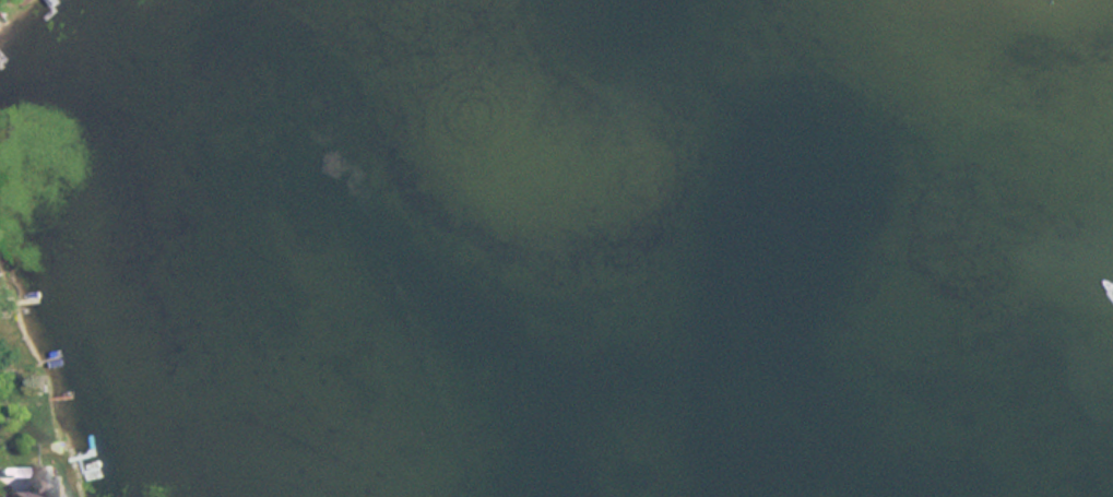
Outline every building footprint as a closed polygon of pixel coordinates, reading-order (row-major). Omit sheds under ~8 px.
[(51,464),(22,465),(23,490),(1,492),(1,496),(52,496),(51,464)]
